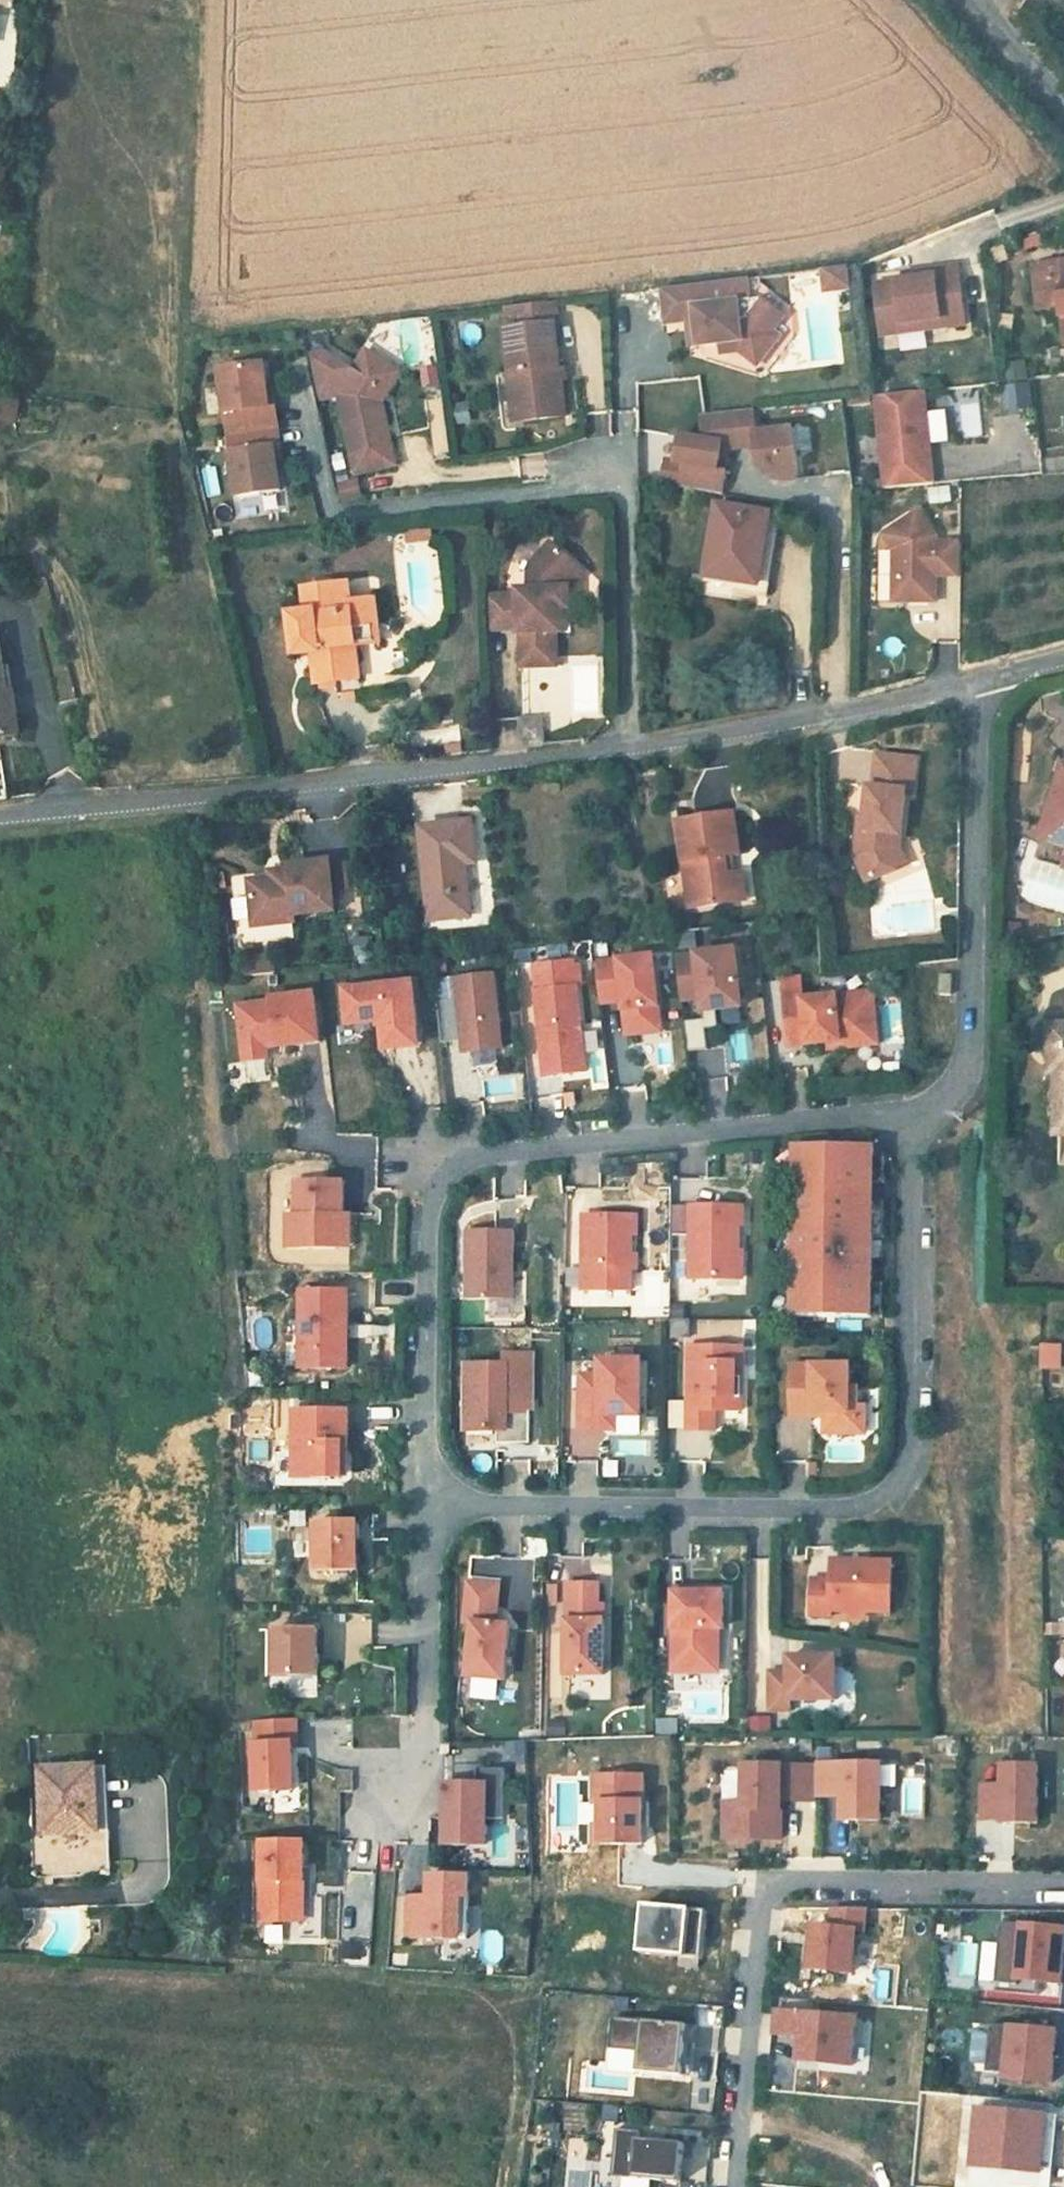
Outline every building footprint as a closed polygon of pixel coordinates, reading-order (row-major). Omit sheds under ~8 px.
[(1035,269),(1039,311),(1063,309),(1063,322),(1063,266),(1035,269)] [(825,292),(853,288),(850,267),(822,270),(825,292)] [(907,280),(878,284),(883,327),(944,319),(945,327),(969,325),(962,267),(938,269),(939,276),(907,280)] [(906,273),(907,280),(939,276),(938,269),(906,273)] [(745,279),(660,289),(665,324),(686,322),(695,321),(698,345),(698,347),(719,345),(741,342),(756,354),(772,334),(771,332),(782,319),(758,300),(747,301),(745,279)] [(514,374),(516,421),(560,419),(553,304),(527,305),(528,327),(504,329),(507,374),(514,374)] [(883,327),(884,335),(945,327),(944,319),(883,327)] [(686,322),(689,346),(698,345),(695,321),(686,322)] [(741,342),(719,345),(720,354),(738,352),(756,366),(778,338),(772,334),(756,354),(741,342)] [(336,396),(351,476),(392,468),(380,405),(377,390),(390,368),(364,351),(351,372),(321,352),(307,355),(316,400),(336,396)] [(220,372),(226,432),(276,426),(274,408),(268,408),(266,393),(263,367),(220,372)] [(399,374),(390,368),(377,390),(380,405),(399,374)] [(505,374),(508,422),(516,421),(514,374),(507,374),(505,374)] [(1031,382),(1001,384),(1003,411),(1033,409),(1031,382)] [(925,393),(876,398),(886,490),(935,485),(931,451),(926,452),(922,418),(927,417),(925,393)] [(16,425),(21,401),(4,397),(0,414),(0,422),(16,425)] [(967,436),(982,436),(982,409),(967,409),(967,436)] [(757,411),(705,417),(705,442),(681,438),(677,464),(667,462),(663,486),(724,496),(728,472),(725,472),(720,471),(722,455),(723,452),(757,448),(758,471),(765,478),(798,477),(796,433),(758,434),(757,411)] [(927,417),(922,418),(926,452),(931,451),(927,417)] [(226,432),(227,437),(277,431),(276,426),(226,432)] [(797,450),(810,450),(810,427),(797,427),(797,450)] [(227,437),(234,497),(278,491),(275,466),(273,450),(279,449),(277,431),(227,437)] [(861,464),(878,463),(876,435),(859,436),(861,464)] [(720,471),(725,472),(728,456),(722,455),(720,471)] [(355,497),(352,484),(337,487),(339,500),(355,497)] [(720,505),(706,594),(735,599),(738,591),(769,597),(771,584),(762,582),(773,515),(720,505)] [(896,575),(896,601),(938,601),(939,575),(963,575),(964,543),(939,543),(939,536),(921,510),(886,535),(907,565),(907,575),(896,575)] [(520,668),(556,667),(554,634),(560,634),(559,610),(558,579),(571,565),(548,544),(527,567),(525,573),(526,591),(515,592),(515,596),(516,631),(516,635),(519,635),(520,668)] [(571,565),(558,579),(559,610),(568,610),(567,590),(581,574),(571,565)] [(299,614),(289,615),(293,655),(299,654),(311,653),(314,683),(334,681),(336,695),(358,692),(353,645),(351,630),(375,627),(372,600),(348,603),(346,584),(301,590),(304,613),(299,614)] [(515,596),(487,597),(488,632),(516,631),(515,596)] [(375,627),(351,630),(353,645),(377,642),(375,627)] [(1,637),(0,637),(0,737),(22,734),(19,712),(9,712),(3,669),(6,669),(1,637)] [(519,740),(526,747),(544,745),(543,717),(518,719),(519,740)] [(1063,748),(1063,723),(1052,737),(1063,748)] [(852,860),(863,887),(893,875),(885,855),(888,839),(898,840),(904,798),(911,799),(916,765),(876,759),(871,792),(867,791),(863,820),(861,834),(856,833),(852,860)] [(1049,813),(1063,819),(1063,768),(1049,813)] [(1049,813),(1041,835),(1063,843),(1063,828),(1063,825),(1063,819),(1049,813)] [(670,824),(682,912),(731,905),(728,876),(720,878),(717,860),(725,859),(732,858),(726,817),(670,824)] [(478,866),(474,823),(424,828),(432,920),(473,917),(469,867),(478,866)] [(885,855),(893,875),(903,871),(896,854),(898,840),(888,839),(885,855)] [(720,878),(728,876),(725,859),(717,860),(720,878)] [(294,916),(299,915),(335,912),(330,862),(299,865),(288,866),(289,870),(289,876),(282,877),(269,878),(248,880),(252,927),(282,924),(295,923),(294,916)] [(269,872),(269,878),(282,877),(289,876),(289,870),(282,871),(269,872)] [(728,876),(731,905),(738,904),(734,876),(728,876)] [(472,881),(474,910),(485,909),(482,880),(472,881)] [(670,957),(675,1000),(694,998),(696,1012),(735,1008),(729,951),(670,957)] [(239,959),(241,977),(270,974),(268,956),(239,959)] [(616,1003),(618,1030),(654,1027),(647,959),(589,964),(594,1006),(616,1003)] [(567,966),(526,971),(538,1078),(579,1073),(570,988),(567,966)] [(577,988),(574,966),(567,966),(570,988),(577,988)] [(452,1000),(431,1003),(435,1044),(457,1042),(458,1054),(496,1050),(488,975),(450,979),(452,1000)] [(327,990),(331,1026),(364,1022),(367,1050),(414,1046),(407,981),(327,990)] [(934,981),(934,1001),(946,1001),(946,981),(934,981)] [(282,1046),(299,1045),(313,1043),(308,995),(299,995),(282,997),(264,999),(265,1003),(231,1006),(237,1062),(261,1059),(260,1048),(260,1045),(269,1044),(269,1048),(282,1046)] [(778,999),(783,1051),(821,1048),(835,1046),(834,1038),(859,1036),(856,998),(796,1003),(796,997),(778,999)] [(821,1048),(822,1054),(871,1049),(867,997),(856,998),(859,1036),(834,1038),(835,1046),(821,1048)] [(697,1020),(677,1022),(680,1052),(700,1050),(697,1020)] [(1048,1025),(1048,1054),(1058,1053),(1058,1072),(1055,1072),(1055,1135),(1063,1135),(1063,1025),(1048,1025)] [(618,1030),(619,1039),(655,1035),(654,1027),(618,1030)] [(792,1318),(868,1319),(869,1285),(869,1239),(870,1208),(870,1189),(870,1163),(870,1152),(794,1151),(792,1318)] [(870,1189),(882,1189),(882,1163),(870,1163),(870,1189)] [(299,1246),(352,1246),(352,1211),(339,1211),(339,1177),(299,1177),(292,1177),(292,1211),(283,1211),(283,1246),(299,1246)] [(686,1208),(686,1281),(735,1281),(735,1226),(739,1226),(739,1208),(686,1208)] [(869,1239),(881,1240),(882,1208),(870,1208),(869,1239)] [(580,1290),(629,1291),(629,1270),(629,1256),(630,1236),(635,1236),(635,1217),(581,1216),(580,1290)] [(464,1300),(511,1300),(512,1231),(465,1230),(464,1300)] [(868,1319),(880,1319),(881,1285),(869,1285),(868,1319)] [(297,1323),(297,1341),(297,1367),(344,1367),(344,1341),(344,1323),(344,1289),(297,1289),(297,1323)] [(685,1341),(685,1326),(669,1326),(668,1327),(668,1341),(668,1343),(685,1343),(685,1341)] [(1058,1345),(1046,1347),(1045,1367),(1058,1367),(1058,1345)] [(1045,1367),(1046,1347),(1020,1349),(1019,1390),(1046,1391),(1045,1367)] [(686,1348),(686,1432),(713,1432),(713,1412),(740,1412),(740,1370),(736,1370),(736,1348),(686,1348)] [(463,1361),(463,1426),(494,1426),(494,1439),(527,1439),(527,1407),(504,1407),(504,1394),(529,1394),(530,1350),(503,1350),(503,1361),(463,1361)] [(578,1377),(578,1431),(599,1431),(599,1418),(614,1418),(639,1418),(639,1363),(598,1363),(598,1377),(578,1377)] [(788,1365),(788,1416),(810,1416),(810,1412),(822,1412),(822,1416),(822,1427),(853,1427),(853,1406),(854,1387),(846,1387),(846,1365),(788,1365)] [(822,1427),(822,1433),(862,1433),(862,1406),(853,1406),(853,1427),(822,1427)] [(291,1407),(289,1474),(299,1474),(338,1475),(339,1440),(344,1440),(345,1408),(299,1407),(291,1407)] [(599,1418),(599,1431),(613,1431),(614,1418),(599,1418)] [(683,1456),(710,1457),(711,1433),(683,1432),(683,1456)] [(289,1539),(307,1539),(307,1511),(289,1511),(289,1539)] [(316,1569),(357,1567),(355,1519),(314,1520),(316,1569)] [(812,1586),(811,1614),(831,1615),(831,1609),(891,1611),(893,1561),(832,1559),(831,1579),(829,1579),(812,1586)] [(471,1625),(466,1679),(503,1682),(509,1628),(495,1627),(499,1588),(467,1584),(463,1625),(471,1625)] [(598,1584),(565,1584),(564,1674),(602,1675),(603,1614),(598,1614),(598,1584)] [(671,1591),(670,1667),(713,1667),(713,1628),(721,1628),(721,1592),(671,1591)] [(299,1629),(282,1629),(274,1629),(274,1676),(282,1676),(299,1676),(318,1675),(318,1654),(318,1629),(318,1622),(308,1622),(308,1629),(299,1629)] [(772,1671),(772,1709),(792,1709),(792,1699),(838,1699),(838,1656),(791,1656),(791,1671),(772,1671)] [(497,1701),(499,1683),(472,1681),(470,1698),(497,1701)] [(675,1719),(655,1719),(655,1732),(676,1732),(675,1719)] [(292,1790),(291,1744),(296,1744),(296,1720),(282,1721),(253,1722),(254,1744),(252,1745),(253,1792),(282,1791),(292,1790)] [(520,1743),(503,1744),(504,1759),(521,1758),(520,1743)] [(879,1820),(880,1765),(816,1764),(816,1766),(816,1796),(842,1796),(842,1820),(879,1820)] [(816,1796),(816,1766),(744,1765),(743,1803),(743,1809),(740,1809),(739,1838),(781,1839),(781,1809),(776,1809),(777,1800),(815,1801),(816,1796)] [(1038,1824),(1038,1766),(1002,1765),(1002,1786),(982,1785),(982,1820),(1002,1820),(1002,1823),(1038,1824)] [(97,1768),(44,1770),(46,1837),(23,1838),(24,1870),(47,1869),(48,1878),(114,1875),(112,1829),(99,1830),(97,1768)] [(885,1769),(884,1791),(901,1791),(902,1769),(885,1769)] [(504,1820),(505,1770),(476,1770),(476,1786),(445,1785),(444,1845),(487,1846),(487,1820),(504,1820)] [(641,1843),(641,1815),(648,1815),(647,1801),(641,1801),(641,1775),(592,1775),(592,1803),(599,1803),(599,1825),(592,1825),(593,1843),(641,1843)] [(743,1809),(743,1803),(724,1803),(723,1838),(739,1838),(740,1809),(743,1809)] [(299,1842),(282,1841),(263,1841),(262,1922),(282,1922),(290,1923),(290,1905),(304,1906),(305,1842),(299,1842)] [(467,1939),(468,1877),(429,1876),(428,1898),(409,1898),(408,1938),(467,1939)] [(304,1923),(304,1906),(290,1905),(290,1923),(299,1923),(304,1923)] [(701,1960),(706,1912),(642,1906),(637,1954),(701,1960)] [(866,1933),(868,1910),(835,1910),(834,1930),(816,1928),(812,1970),(854,1974),(857,1932),(866,1933)] [(1001,1924),(996,1984),(1017,1986),(1018,1981),(1061,1985),(1063,1964),(1055,1963),(1056,1953),(1063,1954),(1063,1930),(1001,1924)] [(975,1980),(979,1944),(963,1942),(959,1978),(975,1980)] [(1056,1953),(1055,1963),(1063,1964),(1063,1956),(1063,1954),(1056,1953)] [(852,2068),(857,2021),(773,2013),(771,2036),(801,2038),(798,2063),(852,2068)] [(695,2050),(697,2027),(614,2019),(611,2050),(649,2054),(647,2074),(677,2077),(680,2049),(687,2049),(695,2050)] [(1052,2084),(1057,2033),(990,2027),(986,2074),(1005,2075),(1004,2080),(1052,2084)] [(684,2077),(687,2049),(680,2049),(677,2077),(684,2077)] [(617,2110),(602,2108),(601,2122),(616,2124),(617,2110)] [(1041,2185),(1048,2118),(980,2111),(974,2179),(1041,2185)] [(684,2147),(640,2143),(641,2135),(616,2132),(613,2163),(621,2164),(620,2180),(623,2180),(622,2186),(652,2186),(652,2183),(681,2186),(684,2147)] [(620,2180),(621,2164),(613,2163),(612,2179),(620,2180)]
